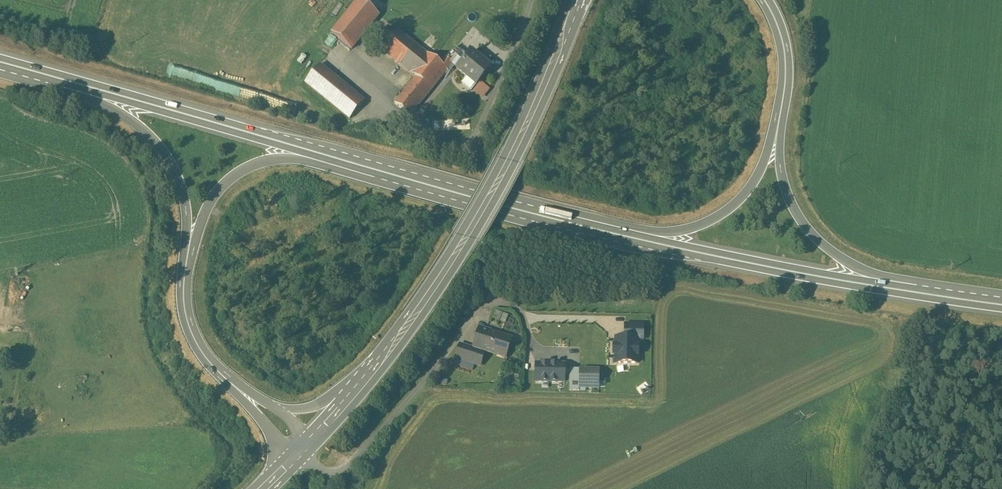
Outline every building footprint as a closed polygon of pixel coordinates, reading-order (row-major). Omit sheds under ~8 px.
[(332,32),(351,48),(380,14),(361,0),(358,0),(332,32)] [(397,30),(381,49),(416,78),(395,102),(411,115),(448,70),(440,63),(397,30)] [(454,47),(440,63),(448,70),(452,65),(461,53),(454,47)] [(461,53),(452,65),(478,85),(492,65),(472,51),(467,57),(461,53)] [(365,100),(320,64),(304,82),(349,119),(365,100)] [(389,110),(373,98),(366,106),(382,119),(389,110)] [(491,316),(499,319),(502,311),(495,308),(491,316)] [(511,337),(480,327),(473,347),(479,349),(479,350),(484,352),(484,351),(505,358),(511,337)] [(638,338),(617,338),(616,338),(616,339),(616,346),(614,346),(614,354),(616,354),(616,362),(616,363),(617,363),(617,362),(636,363),(637,363),(637,362),(638,338)] [(473,347),(460,343),(455,358),(469,362),(474,364),(479,350),(479,349),(473,347)] [(564,364),(536,363),(536,381),(564,381),(564,364)] [(599,370),(579,369),(579,386),(599,387),(599,370)]
